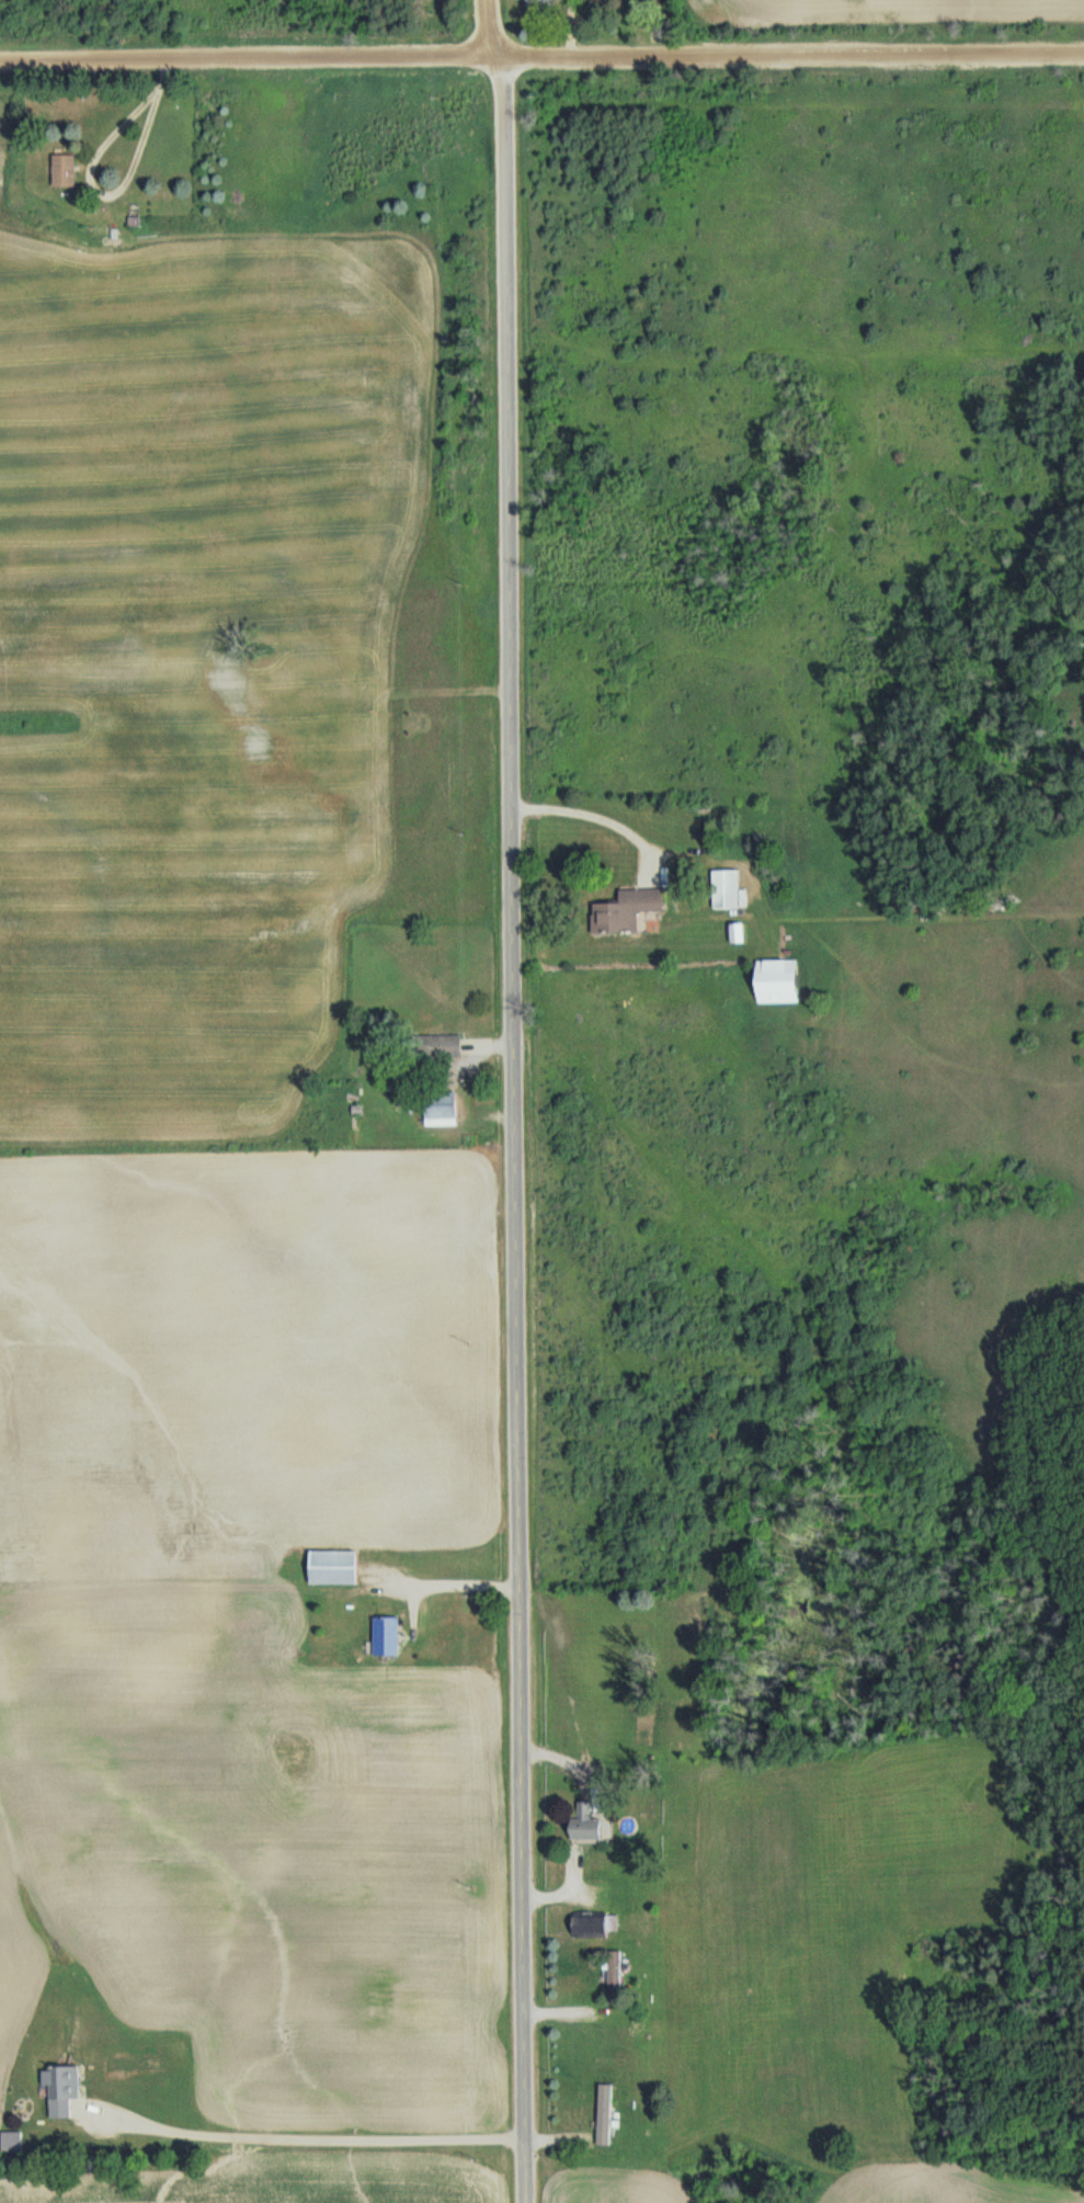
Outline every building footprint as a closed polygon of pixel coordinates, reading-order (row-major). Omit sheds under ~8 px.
[(555,0),(528,0),(528,9),(555,9),(555,0)] [(79,155),(55,155),(55,188),(79,188),(79,155)] [(741,871),(715,871),(715,910),(741,910),(741,871)] [(639,933),(639,912),(666,912),(666,890),(622,890),(622,904),(595,904),(595,933),(639,933)] [(800,1004),(800,962),(761,962),(761,1004),(800,1004)] [(464,1058),(464,1037),(414,1037),(414,1058),(464,1058)] [(427,1128),(459,1128),(459,1089),(427,1089),(427,1128)] [(359,1553),(312,1553),(312,1587),(359,1587),(359,1553)] [(401,1619),(376,1619),(376,1658),(401,1658),(401,1619)] [(574,1843),(608,1843),(608,1816),(594,1816),(594,1804),(582,1804),(582,1820),(574,1820),(574,1843)] [(577,1916),(577,1940),(610,1940),(610,1916),(577,1916)] [(53,2120),(72,2121),(72,2101),(81,2101),(81,2069),(53,2069),(53,2120)] [(612,2142),(612,2090),(601,2090),(601,2142),(612,2142)]
